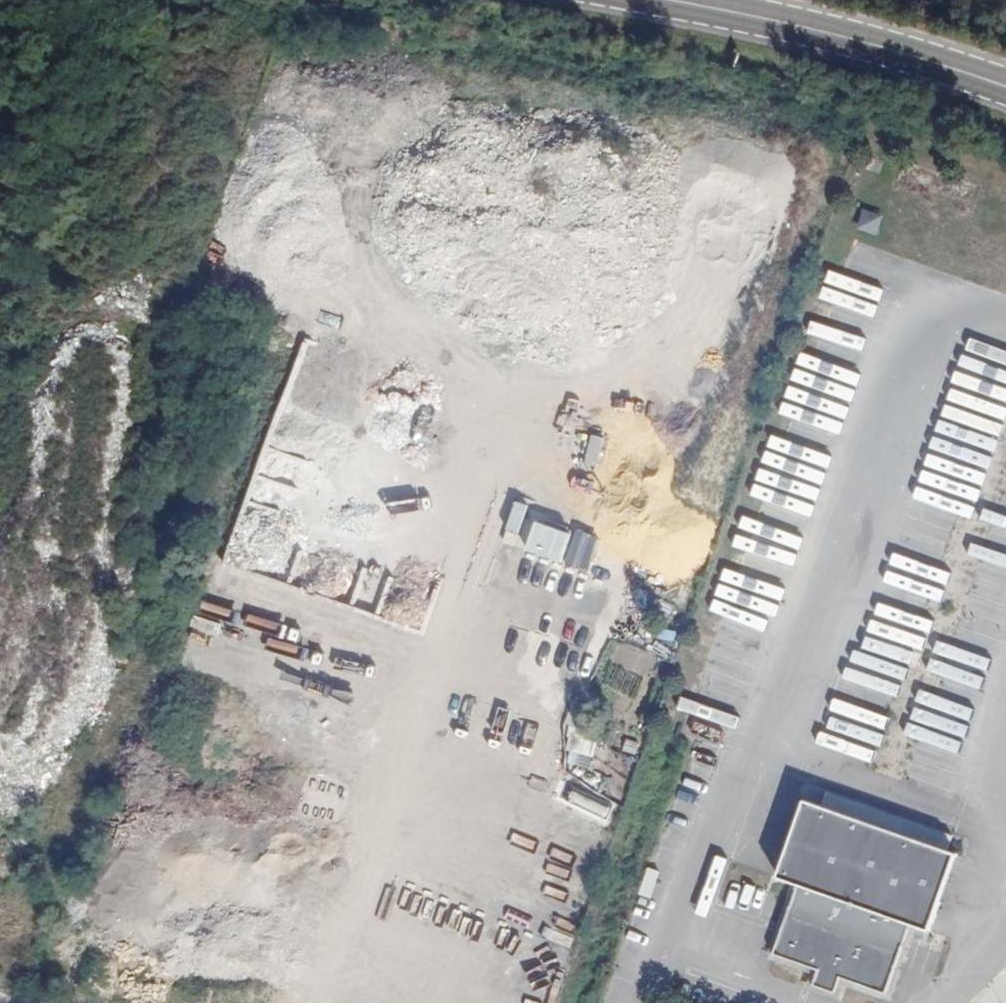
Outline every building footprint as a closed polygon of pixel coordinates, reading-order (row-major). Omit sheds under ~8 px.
[(885,216),(865,208),(857,229),(877,236),(885,216)] [(847,402),(870,323),(819,308),(811,335),(840,343),(834,362),(799,351),(789,384),(847,402)] [(781,402),(773,431),(833,448),(841,420),(781,402)] [(983,495),(953,606),(1005,620),(1005,501),(983,495)] [(566,597),(572,581),(535,568),(530,584),(566,597)] [(770,957),(817,973),(811,988),(835,996),(840,981),(887,996),(911,924),(931,931),(958,850),(800,798),(774,878),(794,884),(770,957)]
